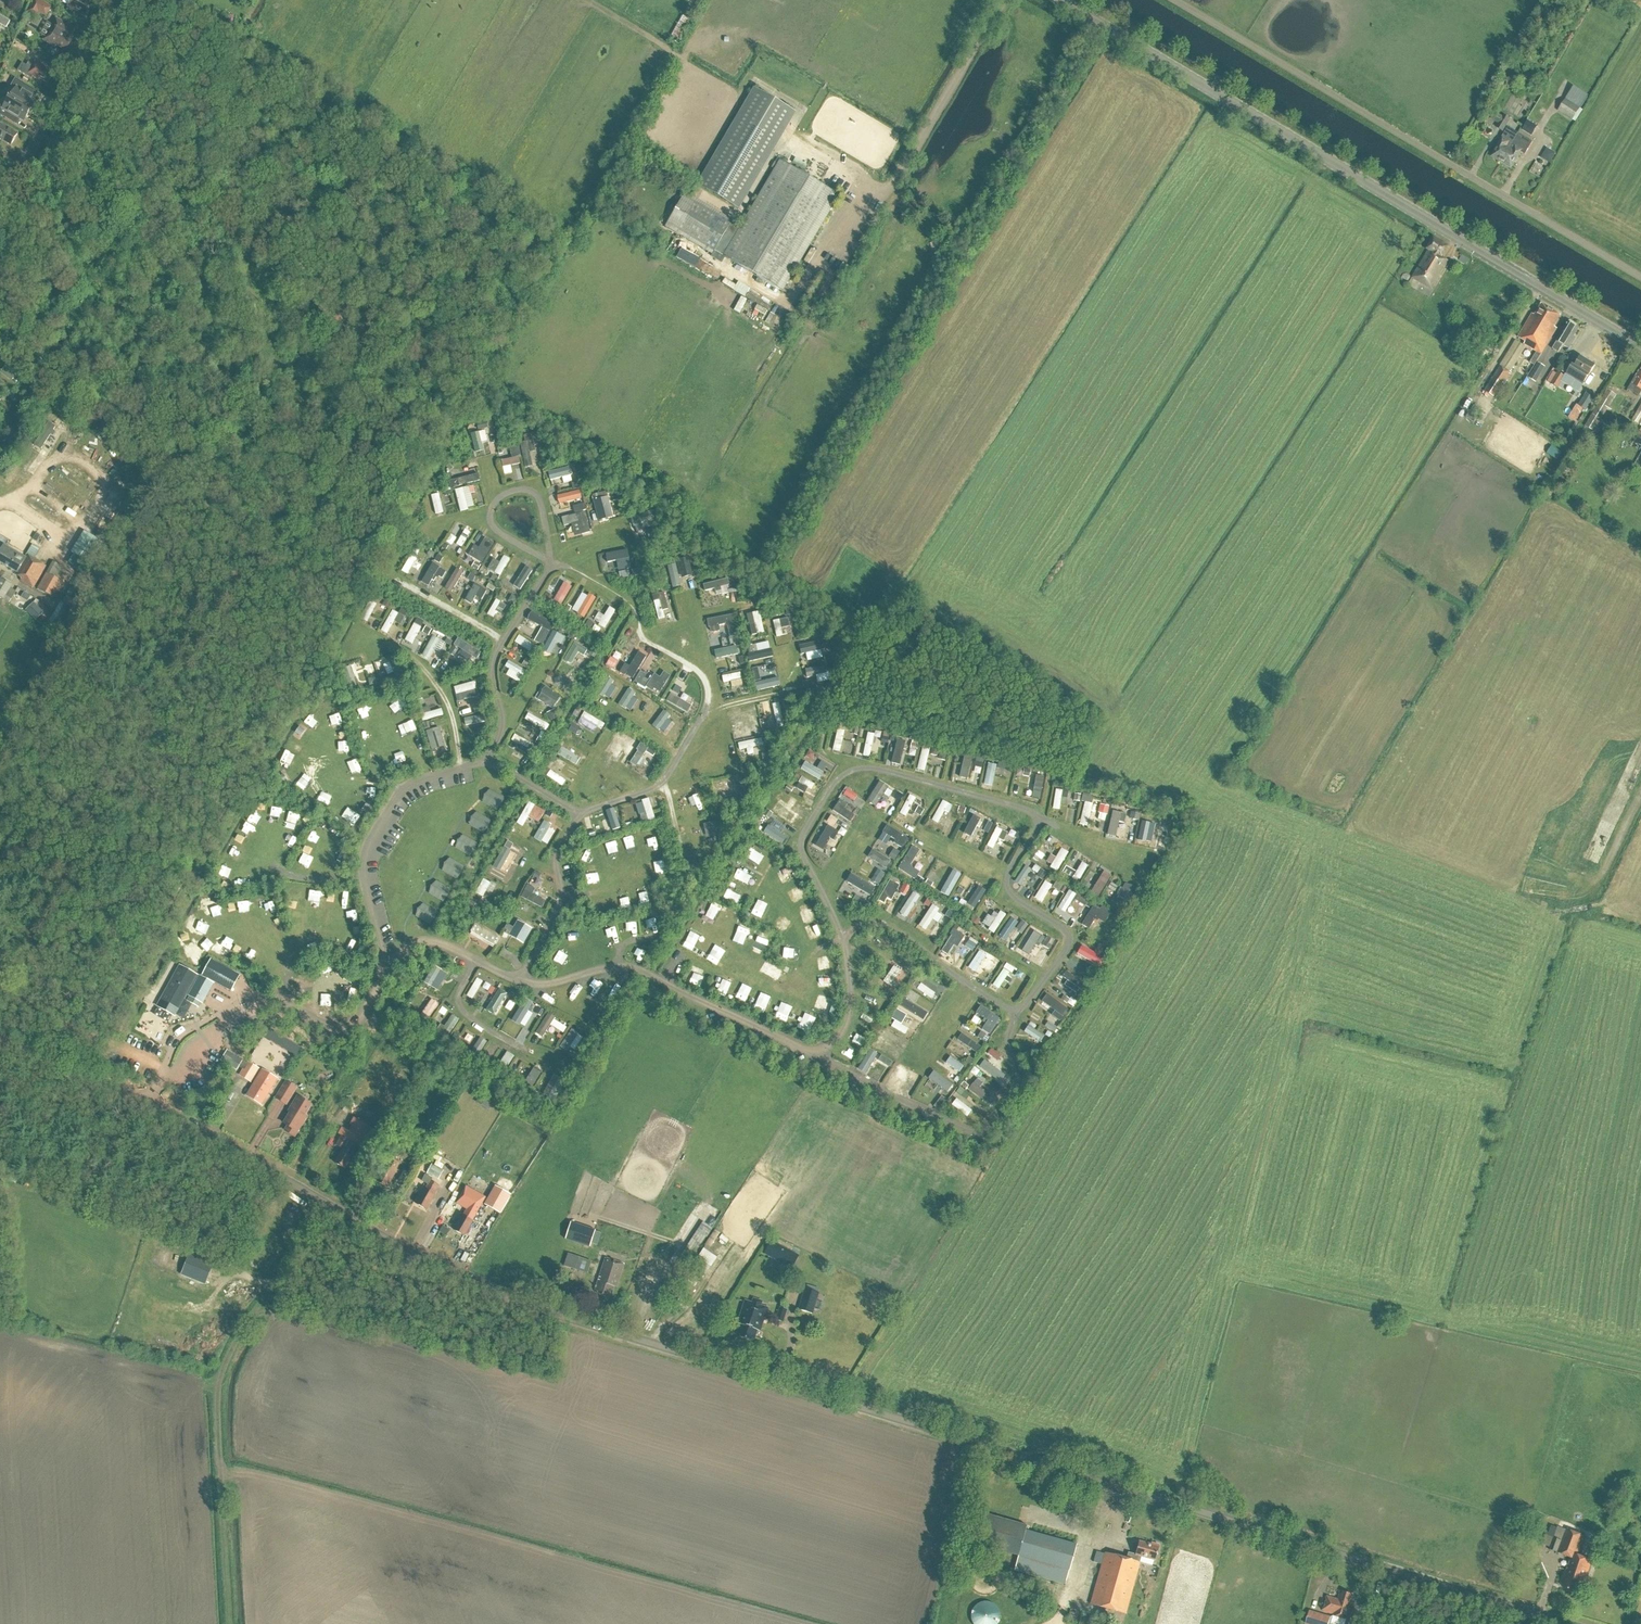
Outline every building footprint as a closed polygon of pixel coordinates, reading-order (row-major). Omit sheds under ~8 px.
[(52,6),(41,0),(35,0),(28,12),(36,17),(39,12),(46,16),(52,6)] [(66,9),(71,0),(47,0),(66,9)] [(85,0),(73,0),(69,8),(86,18),(93,5),(85,0)] [(14,2),(8,15),(19,20),(25,7),(14,2)] [(682,16),(671,35),(680,40),(691,20),(682,16)] [(5,29),(9,22),(0,17),(0,26),(5,29)] [(70,39),(74,32),(75,30),(62,23),(63,22),(56,18),(52,25),(47,22),(40,34),(45,37),(42,40),(55,48),(56,46),(66,51),(72,40),(70,39)] [(22,63),(18,71),(31,79),(32,77),(39,81),(40,79),(48,84),(53,75),(51,73),(52,70),(35,61),(33,65),(28,62),(26,66),(22,63)] [(1508,90),(1518,88),(1515,77),(1506,79),(1508,90)] [(9,98),(31,111),(36,103),(35,102),(37,100),(32,97),(35,91),(15,80),(12,86),(16,89),(10,98),(9,98)] [(755,87),(698,182),(739,207),(796,112),(755,87)] [(9,98),(3,108),(0,106),(0,115),(15,124),(18,118),(23,121),(24,118),(25,119),(30,111),(31,112),(31,111),(9,98)] [(1580,108),(1566,99),(1558,111),(1572,120),(1580,108)] [(1495,129),(1503,133),(1510,120),(1503,116),(1503,117),(1494,113),(1490,121),(1498,125),(1495,129)] [(1521,132),(1531,137),(1537,127),(1527,121),(1521,132)] [(0,124),(0,140),(10,146),(17,134),(0,124)] [(1501,163),(1518,134),(1508,128),(1495,150),(1496,151),(1492,157),(1501,163)] [(1518,134),(1501,163),(1510,169),(1514,162),(1515,163),(1521,153),(1525,155),(1532,143),(1518,134)] [(809,176),(814,168),(799,159),(794,167),(809,176)] [(738,230),(729,224),(732,220),(685,192),(665,226),(712,254),(711,256),(722,263),(725,259),(781,292),(838,196),(779,161),(778,163),(774,169),(738,230)] [(1448,247),(1433,238),(1427,249),(1429,251),(1412,278),(1431,290),(1447,263),(1441,259),(1448,247)] [(711,264),(684,247),(678,256),(706,274),(711,264)] [(1411,295),(1414,289),(1398,280),(1395,286),(1411,295)] [(738,282),(733,291),(767,311),(772,302),(738,282)] [(756,309),(719,288),(715,295),(727,302),(729,298),(736,302),(729,314),(747,324),(756,309)] [(1560,316),(1541,305),(1535,316),(1532,315),(1518,338),(1525,342),(1524,345),(1536,352),(1541,355),(1556,329),(1554,328),(1560,316)] [(1578,329),(1568,323),(1553,349),(1558,352),(1563,345),(1569,349),(1575,338),(1574,337),(1578,329)] [(1536,352),(1530,363),(1534,366),(1541,355),(1536,352)] [(1574,369),(1572,367),(1567,376),(1576,381),(1577,378),(1585,382),(1587,378),(1588,378),(1595,366),(1581,358),(1574,369)] [(12,380),(20,369),(9,360),(1,371),(12,380)] [(1538,363),(1529,378),(1536,383),(1545,368),(1538,363)] [(1512,373),(1500,366),(1484,391),(1494,397),(1503,384),(1504,385),(1512,373)] [(1515,369),(1509,379),(1516,383),(1522,373),(1515,369)] [(1640,371),(1639,371),(1627,389),(1638,396),(1640,391),(1640,370),(1640,371)] [(1550,385),(1558,389),(1565,378),(1557,373),(1550,385)] [(1586,389),(1578,404),(1580,405),(1584,408),(1586,409),(1595,394),(1586,389)] [(1616,396),(1606,390),(1585,427),(1598,434),(1601,430),(1597,428),(1607,411),(1611,413),(1613,408),(1610,406),(1616,396)] [(1573,412),(1569,418),(1576,422),(1584,408),(1580,405),(1578,404),(1573,412)] [(478,433),(471,435),(476,454),(484,452),(478,433)] [(525,443),(520,444),(525,467),(532,466),(531,462),(537,461),(533,444),(540,442),(538,436),(532,438),(524,440),(525,443)] [(1551,446),(1547,453),(1558,460),(1562,453),(1551,446)] [(502,468),(520,465),(519,458),(501,462),(502,468)] [(32,466),(29,476),(41,480),(44,470),(32,466)] [(493,468),(485,470),(486,477),(494,476),(493,468)] [(570,468),(548,473),(550,482),(572,476),(570,468)] [(476,475),(457,480),(459,487),(478,482),(476,475)] [(456,484),(455,477),(441,480),(443,487),(456,484)] [(462,489),(454,491),(460,513),(468,511),(462,489)] [(579,491),(557,497),(559,505),(581,500),(579,491)] [(438,494),(431,496),(435,515),(443,513),(438,494)] [(607,497),(593,501),(598,522),(613,518),(607,497)] [(584,512),(561,518),(563,526),(571,524),(574,536),(589,532),(584,512)] [(652,512),(630,519),(633,528),(635,528),(636,532),(652,527),(651,522),(655,521),(652,512)] [(99,529),(96,536),(105,541),(108,535),(99,529)] [(445,530),(436,546),(443,550),(452,534),(445,530)] [(465,530),(456,545),(461,549),(470,533),(465,530)] [(71,552),(90,565),(104,544),(84,531),(71,552)] [(655,531),(647,533),(649,539),(656,537),(655,531)] [(474,546),(468,556),(481,565),(487,555),(494,545),(485,539),(478,549),(474,546)] [(4,550),(2,548),(0,551),(0,563),(16,572),(14,574),(21,578),(20,580),(32,588),(33,588),(46,566),(34,559),(40,549),(32,545),(25,557),(7,546),(4,550)] [(627,551),(606,555),(608,564),(616,562),(618,572),(631,570),(627,551)] [(401,572),(407,576),(409,573),(412,568),(416,560),(410,556),(401,572)] [(503,557),(494,574),(500,577),(510,560),(503,557)] [(677,561),(682,580),(692,577),(688,558),(677,561)] [(53,598),(62,583),(58,581),(65,569),(53,562),(38,589),(53,598)] [(474,562),(471,567),(477,571),(481,566),(474,562)] [(432,564),(420,583),(428,588),(439,569),(432,564)] [(668,566),(672,589),(681,587),(676,564),(668,566)] [(412,568),(409,573),(414,576),(417,571),(412,568)] [(525,568),(513,587),(520,591),(532,572),(525,568)] [(456,570),(444,590),(451,594),(463,574),(456,570)] [(80,571),(66,595),(67,596),(63,603),(61,601),(45,627),(58,635),(73,610),(75,612),(80,603),(75,601),(85,582),(89,584),(93,578),(80,571)] [(9,603),(11,599),(6,596),(12,585),(0,578),(0,598),(9,603)] [(703,586),(705,592),(715,590),(716,596),(737,591),(735,585),(729,586),(727,580),(727,579),(703,585),(703,586)] [(495,588),(488,584),(486,588),(492,592),(495,588)] [(564,584),(552,603),(560,608),(572,588),(564,584)] [(474,585),(464,602),(471,606),(481,589),(474,585)] [(455,608),(464,590),(457,587),(448,604),(455,608)] [(546,592),(543,597),(549,601),(552,596),(546,592)] [(664,593),(652,596),(658,621),(665,620),(663,612),(668,610),(664,593)] [(589,596),(577,616),(584,620),(596,600),(589,596)] [(13,600),(5,608),(15,618),(24,610),(13,600)] [(369,601),(360,620),(367,623),(376,605),(369,601)] [(385,601),(383,606),(389,609),(392,605),(385,601)] [(496,601),(487,615),(493,618),(501,604),(496,601)] [(36,621),(44,613),(34,602),(25,610),(36,621)] [(468,614),(473,621),(484,613),(479,606),(468,614)] [(609,608),(598,626),(604,629),(615,611),(609,608)] [(392,611),(380,632),(386,635),(398,615),(392,611)] [(759,612),(746,616),(751,637),(764,634),(759,612)] [(554,625),(531,613),(527,621),(542,629),(534,643),(542,647),(554,625)] [(707,620),(708,628),(709,628),(710,631),(712,633),(713,633),(718,632),(719,631),(720,629),(719,626),(725,625),(728,627),(730,637),(729,637),(730,644),(737,643),(736,636),(737,636),(734,615),(707,620)] [(376,625),(381,628),(386,620),(381,617),(376,625)] [(779,621),(773,622),(777,638),(783,637),(779,621)] [(413,624),(404,641),(412,645),(421,628),(413,624)] [(426,627),(422,633),(429,637),(433,631),(426,627)] [(542,651),(550,656),(557,644),(561,646),(565,639),(553,632),(542,651)] [(570,632),(567,638),(573,641),(576,635),(570,632)] [(519,636),(514,643),(533,655),(537,648),(519,636)] [(422,657),(430,661),(440,641),(432,637),(422,657)] [(710,637),(710,645),(718,644),(717,637),(710,637)] [(458,639),(453,646),(476,660),(481,654),(458,639)] [(823,642),(799,647),(801,656),(825,651),(823,642)] [(563,662),(571,666),(578,654),(584,658),(588,651),(574,643),(563,662)] [(593,647),(588,655),(594,659),(599,650),(593,647)] [(737,648),(714,652),(716,660),(738,656),(737,648)] [(771,650),(747,655),(749,664),(773,658),(771,650)] [(626,675),(633,679),(646,658),(638,653),(629,667),(625,665),(620,674),(625,677),(626,675)] [(831,655),(824,656),(825,663),(832,661),(831,655)] [(590,660),(588,669),(598,671),(600,662),(590,660)] [(525,672),(508,662),(505,668),(509,671),(506,676),(513,681),(518,684),(525,672)] [(393,673),(389,663),(383,665),(387,675),(393,673)] [(803,666),(785,668),(787,676),(805,674),(803,666)] [(350,693),(357,690),(350,667),(342,669),(350,693)] [(826,667),(805,670),(807,679),(828,675),(826,667)] [(615,677),(616,670),(604,668),(602,675),(615,677)] [(388,679),(385,672),(377,675),(380,683),(388,679)] [(654,689),(660,693),(670,676),(664,672),(660,678),(654,674),(646,687),(652,691),(654,689)] [(688,672),(685,676),(691,680),(694,676),(688,672)] [(743,687),(740,674),(722,677),(723,684),(731,682),(732,689),(743,687)] [(596,694),(604,699),(605,697),(610,700),(617,689),(612,686),(614,682),(607,677),(596,694)] [(779,678),(755,684),(756,692),(781,687),(779,678)] [(474,683),(453,688),(457,703),(478,698),(474,683)] [(538,700),(538,701),(552,710),(560,698),(542,686),(535,698),(538,700)] [(628,690),(618,706),(625,711),(626,709),(631,711),(638,701),(633,698),(635,694),(628,690)] [(521,702),(526,705),(531,697),(525,694),(521,702)] [(666,703),(686,715),(691,707),(671,695),(666,703)] [(779,704),(772,706),(777,729),(784,727),(779,704)] [(462,706),(455,708),(457,716),(464,714),(462,706)] [(443,716),(441,709),(420,715),(422,723),(443,716)] [(554,710),(547,713),(550,721),(558,718),(554,710)] [(728,712),(731,735),(738,734),(735,711),(728,712)] [(752,711),(746,713),(751,735),(758,733),(752,711)] [(664,712),(652,727),(659,732),(660,730),(664,734),(672,723),(667,720),(670,716),(664,712)] [(605,725),(584,713),(578,724),(599,735),(605,725)] [(528,714),(525,721),(545,731),(548,725),(528,714)] [(644,733),(651,717),(645,714),(638,730),(644,733)] [(482,716),(463,720),(465,727),(484,724),(482,716)] [(523,731),(526,724),(512,719),(510,725),(523,731)] [(301,737),(305,731),(299,727),(295,733),(301,737)] [(445,748),(439,728),(426,732),(432,752),(445,748)] [(413,732),(418,751),(426,749),(420,730),(413,732)] [(838,731),(833,751),(840,753),(845,732),(838,731)] [(605,753),(617,761),(628,740),(617,733),(605,753)] [(868,734),(863,757),(870,758),(875,736),(868,734)] [(514,735),(511,741),(527,750),(531,744),(514,735)] [(505,750),(508,744),(497,738),(494,744),(505,750)] [(538,738),(535,743),(540,747),(544,741),(538,738)] [(738,744),(740,752),(763,746),(761,739),(738,744)] [(816,740),(814,750),(822,752),(824,742),(816,740)] [(898,740),(892,764),(900,766),(906,742),(898,740)] [(631,741),(627,748),(632,751),(636,745),(631,741)] [(600,760),(606,748),(594,742),(588,754),(600,760)] [(630,763),(636,767),(645,753),(648,749),(641,744),(636,751),(638,752),(630,763)] [(847,745),(844,759),(850,761),(854,746),(847,745)] [(561,747),(556,755),(576,766),(580,758),(561,747)] [(922,748),(917,770),(925,772),(930,749),(922,748)] [(655,754),(648,749),(645,753),(653,758),(655,754)] [(963,757),(958,779),(966,781),(972,759),(963,757)] [(976,757),(974,767),(982,769),(984,759),(976,757)] [(800,770),(819,781),(824,774),(805,763),(800,770)] [(983,786),(991,788),(996,766),(988,764),(983,786)] [(1008,764),(1005,770),(1011,774),(1014,768),(1008,764)] [(550,771),(546,777),(561,787),(565,781),(550,771)] [(940,780),(949,783),(952,775),(943,772),(940,780)] [(285,774),(278,778),(282,784),(288,781),(285,774)] [(967,791),(975,791),(975,778),(967,777),(967,791)] [(1031,801),(1038,802),(1043,778),(1035,777),(1031,801)] [(799,783),(812,791),(815,786),(802,778),(799,783)] [(1572,796),(1581,799),(1587,782),(1578,779),(1572,796)] [(715,785),(717,792),(733,787),(731,780),(715,785)] [(714,782),(697,785),(698,792),(715,789),(714,782)] [(867,803),(876,809),(889,789),(880,783),(867,803)] [(786,784),(782,790),(789,795),(793,790),(786,784)] [(1024,804),(1024,785),(1016,785),(1015,804),(1024,804)] [(676,811),(683,809),(677,787),(670,789),(676,811)] [(481,801),(497,811),(504,798),(488,789),(481,801)] [(777,790),(773,796),(779,800),(783,794),(777,790)] [(843,795),(854,801),(857,796),(847,790),(843,795)] [(1055,791),(1052,810),(1059,811),(1061,792),(1055,791)] [(897,794),(894,799),(900,803),(903,798),(897,794)] [(1600,805),(1602,797),(1596,795),(1594,804),(1600,805)] [(899,815),(906,818),(916,800),(910,796),(899,815)] [(641,801),(648,824),(655,822),(648,799),(641,801)] [(890,821),(896,802),(890,800),(888,806),(882,804),(878,817),(890,821)] [(833,812),(851,824),(855,817),(845,811),(848,806),(840,801),(833,812)] [(942,801),(930,822),(936,825),(944,812),(947,814),(952,807),(942,801)] [(545,810),(535,804),(535,805),(529,802),(516,823),(522,827),(528,817),(538,823),(545,810)] [(1084,803),(1078,826),(1086,828),(1092,805),(1084,803)] [(922,804),(913,825),(921,828),(926,816),(932,818),(935,810),(922,804)] [(775,813),(791,823),(796,817),(779,806),(775,813)] [(959,806),(957,812),(964,814),(966,807),(959,806)] [(1589,807),(1583,828),(1593,832),(1600,810),(1589,807)] [(769,819),(773,813),(767,809),(763,815),(769,819)] [(468,824),(484,833),(491,820),(475,811),(468,824)] [(602,814),(606,831),(619,828),(614,811),(602,814)] [(1112,812),(1107,836),(1115,838),(1120,814),(1112,812)] [(305,824),(311,820),(308,816),(302,820),(305,824)] [(830,816),(827,822),(835,827),(838,821),(830,816)] [(969,838),(979,820),(973,817),(963,835),(969,838)] [(544,820),(533,838),(540,842),(541,841),(547,844),(555,831),(549,828),(551,825),(544,820)] [(965,827),(956,821),(945,837),(954,844),(965,827)] [(1142,821),(1138,843),(1146,844),(1150,822),(1142,821)] [(715,822),(703,825),(705,835),(717,832),(715,822)] [(1096,824),(1092,840),(1105,843),(1108,827),(1096,824)] [(762,833),(779,844),(784,837),(767,826),(762,833)] [(902,850),(908,840),(887,826),(882,834),(896,842),(894,845),(902,850)] [(747,827),(743,833),(758,844),(762,837),(747,827)] [(828,827),(816,848),(823,852),(830,840),(834,842),(839,833),(828,827)] [(593,829),(586,831),(588,837),(595,835),(593,829)] [(1007,835),(995,829),(986,847),(992,850),(997,840),(1002,843),(1007,835)] [(981,846),(983,847),(990,836),(980,830),(969,850),(977,854),(981,846)] [(1015,831),(1011,836),(1019,841),(1022,836),(1015,831)] [(1130,849),(1132,839),(1135,840),(1136,833),(1124,831),(1122,847),(1130,849)] [(454,847),(470,857),(478,843),(462,834),(454,847)] [(615,838),(605,839),(607,851),(617,850),(615,838)] [(492,867),(499,870),(510,851),(504,847),(492,867)] [(898,870),(915,881),(919,874),(910,868),(920,852),(912,847),(898,870)] [(894,849),(888,858),(894,862),(900,853),(894,849)] [(1060,850),(1049,869),(1056,873),(1067,854),(1060,850)] [(570,853),(572,861),(578,860),(575,851),(570,853)] [(1037,851),(1034,855),(1040,860),(1043,856),(1037,851)] [(868,859),(886,870),(890,862),(872,852),(868,859)] [(851,862),(869,870),(872,863),(855,855),(851,862)] [(441,870),(457,879),(465,866),(449,857),(441,870)] [(1073,877),(1079,881),(1087,867),(1081,863),(1073,877)] [(695,865),(688,868),(691,877),(698,874),(695,865)] [(1014,883),(1020,887),(1031,871),(1025,867),(1014,883)] [(1066,867),(1062,873),(1067,876),(1071,869),(1066,867)] [(1044,877),(1053,881),(1056,874),(1048,870),(1044,877)] [(939,894),(947,899),(960,876),(952,872),(939,894)] [(1090,894),(1097,899),(1110,878),(1103,873),(1090,894)] [(846,883),(871,898),(876,890),(851,875),(846,883)] [(876,877),(872,883),(877,886),(881,880),(876,877)] [(428,893),(444,903),(452,889),(435,880),(428,893)] [(482,898),(490,884),(484,880),(476,894),(482,898)] [(927,880),(924,885),(930,889),(933,884),(927,880)] [(890,882),(878,902),(884,905),(888,900),(891,902),(896,894),(897,895),(899,892),(898,891),(900,887),(890,882)] [(1084,882),(1080,888),(1085,892),(1089,885),(1084,882)] [(1034,899),(1041,903),(1051,887),(1044,883),(1034,899)] [(1111,883),(1107,888),(1114,892),(1117,887),(1111,883)] [(1121,906),(1128,908),(1137,890),(1132,885),(1125,883),(1122,889),(1120,888),(1117,894),(1119,895),(1115,901),(1121,906)] [(527,884),(521,897),(541,907),(545,899),(532,892),(535,888),(527,884)] [(1026,885),(1015,901),(1024,908),(1035,892),(1026,885)] [(966,906),(973,910),(985,892),(978,888),(966,906)] [(1057,910),(1064,914),(1075,897),(1068,892),(1057,910)] [(628,905),(626,894),(616,896),(619,907),(628,905)] [(913,894),(900,915),(907,919),(920,899),(913,894)] [(952,894),(949,902),(939,899),(938,905),(948,908),(950,903),(961,906),(964,897),(952,894)] [(595,903),(597,911),(603,909),(601,902),(595,903)] [(414,916),(431,926),(438,912),(422,903),(414,916)] [(1081,925),(1089,929),(1095,920),(1097,921),(1098,920),(1104,923),(1111,912),(1102,906),(1100,909),(1094,905),(1081,925)] [(791,906),(786,908),(790,919),(795,917),(791,906)] [(932,906),(918,928),(924,932),(939,910),(932,906)] [(916,910),(900,930),(907,935),(923,915),(916,910)] [(987,931),(993,935),(1005,916),(1000,912),(987,931)] [(969,923),(967,930),(972,932),(971,937),(980,940),(987,918),(981,916),(978,926),(969,923)] [(997,938),(1004,943),(1017,924),(1011,919),(997,938)] [(507,924),(504,929),(507,930),(505,934),(523,944),(532,929),(517,920),(513,927),(507,924)] [(475,923),(470,932),(495,946),(498,940),(500,938),(488,931),(475,923)] [(605,928),(610,937),(619,931),(614,923),(605,928)] [(951,937),(940,953),(946,957),(953,947),(956,949),(966,934),(955,926),(949,935),(951,937)] [(1021,953),(1027,957),(1036,944),(1039,947),(1044,940),(1033,933),(1021,953)] [(1080,947),(1076,955),(1100,969),(1105,961),(1080,947)] [(1061,959),(1075,968),(1080,961),(1066,952),(1061,959)] [(976,954),(966,969),(972,973),(982,958),(976,954)] [(179,966),(158,1004),(159,1007),(172,1015),(176,1014),(179,1009),(176,1008),(179,1001),(184,993),(188,995),(189,995),(189,996),(188,998),(189,1002),(196,1006),(199,1004),(201,1002),(202,1003),(213,984),(228,993),(238,976),(210,960),(200,977),(179,966)] [(885,979),(883,982),(890,986),(893,982),(901,971),(899,970),(894,966),(885,979)] [(423,984),(431,988),(441,972),(433,967),(423,984)] [(1002,970),(991,987),(998,991),(1008,974),(1002,970)] [(880,982),(883,974),(877,971),(873,979),(880,982)] [(761,983),(763,975),(758,973),(755,981),(761,983)] [(1063,986),(1075,995),(1082,985),(1065,973),(1061,979),(1066,982),(1063,986)] [(466,997),(472,1001),(482,983),(477,979),(466,997)] [(492,985),(488,992),(492,995),(497,988),(492,985)] [(917,990),(932,1000),(935,995),(921,985),(917,990)] [(651,987),(647,995),(658,1001),(662,993),(651,987)] [(904,987),(899,993),(914,1004),(918,998),(904,987)] [(486,1012),(494,1017),(507,995),(499,990),(486,1012)] [(1062,994),(1060,999),(1066,1003),(1069,999),(1062,994)] [(1051,1017),(1059,1023),(1067,1011),(1045,996),(1040,1003),(1054,1013),(1051,1017)] [(439,1006),(432,1001),(420,1019),(426,1023),(439,1006)] [(512,1022),(520,1027),(533,1006),(525,1001),(512,1022)] [(891,1005),(888,1012),(904,1019),(907,1012),(891,1005)] [(141,1035),(149,1013),(131,1006),(128,1014),(123,1013),(118,1027),(141,1035)] [(1000,1019),(980,1006),(975,1013),(984,1018),(982,1022),(985,1024),(982,1029),(990,1035),(1000,1019)] [(535,1035),(542,1039),(555,1019),(548,1015),(535,1035)] [(459,1021),(452,1017),(439,1036),(446,1040),(459,1021)] [(590,1020),(587,1025),(595,1030),(598,1025),(590,1020)] [(1047,1021),(1044,1026),(1054,1032),(1057,1027),(1047,1021)] [(891,1028),(905,1036),(909,1031),(895,1022),(891,1028)] [(876,1023),(872,1030),(887,1039),(891,1033),(876,1023)] [(1023,1034),(1039,1044),(1044,1038),(1028,1027),(1023,1034)] [(269,1028),(263,1036),(270,1040),(275,1032),(269,1028)] [(1005,1036),(1021,1048),(1027,1040),(1011,1029),(1005,1036)] [(560,1049),(567,1053),(578,1036),(571,1031),(560,1049)] [(957,1041),(976,1055),(980,1050),(961,1035),(957,1041)] [(944,1038),(939,1044),(960,1058),(964,1051),(944,1038)] [(487,1044),(479,1039),(469,1055),(477,1059),(487,1044)] [(878,1046),(893,1055),(897,1049),(890,1045),(889,1046),(881,1041),(878,1046)] [(295,1044),(289,1052),(296,1056),(301,1048),(295,1044)] [(223,1055),(220,1060),(237,1070),(243,1060),(226,1049),(223,1055)] [(991,1049),(987,1053),(993,1058),(996,1053),(991,1049)] [(858,1072),(866,1076),(878,1056),(871,1052),(858,1072)] [(858,1070),(863,1063),(851,1055),(841,1069),(850,1074),(855,1067),(858,1070)] [(513,1060),(506,1056),(496,1072),(503,1077),(513,1060)] [(968,1056),(964,1061),(970,1065),(973,1060),(968,1056)] [(945,1064),(958,1074),(963,1067),(949,1058),(945,1064)] [(889,1067),(892,1062),(887,1059),(884,1064),(889,1067)] [(925,1065),(943,1076),(947,1069),(929,1059),(925,1065)] [(239,1075),(251,1083),(259,1069),(247,1061),(239,1075)] [(978,1068),(999,1084),(1005,1076),(983,1061),(978,1068)] [(542,1073),(534,1068),(521,1089),(530,1094),(542,1073)] [(276,1079),(262,1070),(247,1096),(261,1104),(276,1079)] [(927,1080),(947,1094),(952,1087),(932,1073),(927,1080)] [(552,1074),(541,1094),(549,1098),(547,1103),(552,1106),(555,1101),(566,1082),(552,1074)] [(893,1088),(909,1097),(920,1077),(914,1074),(910,1081),(905,1078),(902,1084),(899,1084),(890,1079),(886,1086),(892,1090),(893,1088)] [(968,1091),(984,1104),(990,1096),(980,1088),(983,1084),(977,1079),(968,1091)] [(296,1088),(286,1081),(275,1098),(286,1104),(296,1088)] [(963,1082),(959,1087),(964,1091),(968,1086),(963,1082)] [(284,1130),(295,1137),(307,1116),(305,1115),(311,1105),(297,1096),(290,1107),(292,1108),(283,1123),(287,1126),(284,1130)] [(950,1107),(966,1119),(972,1111),(956,1099),(950,1107)] [(374,1129),(353,1117),(347,1129),(341,1126),(337,1133),(341,1135),(335,1145),(343,1150),(335,1163),(345,1168),(353,1154),(352,1154),(357,1144),(364,1148),(374,1129)] [(379,1152),(390,1158),(385,1167),(377,1181),(386,1187),(394,1172),(399,1163),(402,1164),(409,1153),(398,1145),(397,1147),(386,1140),(379,1152)] [(420,1164),(425,1152),(418,1149),(413,1161),(420,1164)] [(431,1164),(426,1173),(438,1180),(443,1171),(431,1164)] [(6,1180),(16,1184),(19,1176),(9,1173),(6,1180)] [(416,1204),(426,1209),(434,1195),(433,1194),(438,1185),(430,1180),(431,1179),(425,1175),(422,1181),(427,1184),(416,1204)] [(495,1186),(484,1205),(500,1214),(511,1195),(495,1186)] [(462,1215),(454,1230),(463,1235),(472,1221),(484,1201),(464,1189),(458,1200),(468,1206),(463,1215),(462,1215)] [(684,1249),(680,1255),(686,1260),(690,1253),(692,1255),(711,1227),(702,1221),(684,1249)] [(595,1230),(570,1222),(565,1239),(590,1247),(595,1230)] [(421,1236),(429,1240),(434,1231),(425,1227),(421,1236)] [(770,1241),(763,1254),(785,1265),(792,1252),(770,1241)] [(718,1254),(704,1246),(683,1280),(686,1282),(694,1286),(701,1275),(704,1277),(718,1254)] [(205,1285),(215,1263),(190,1252),(181,1275),(205,1285)] [(578,1257),(567,1253),(563,1265),(574,1269),(578,1257)] [(616,1287),(624,1264),(605,1258),(594,1290),(598,1291),(597,1294),(607,1297),(608,1295),(611,1296),(614,1286),(616,1287)] [(679,1293),(688,1299),(696,1288),(694,1286),(686,1282),(679,1293)] [(798,1309),(813,1313),(819,1293),(818,1293),(819,1288),(807,1284),(806,1289),(804,1289),(798,1309)] [(759,1331),(767,1308),(760,1306),(761,1302),(753,1299),(751,1303),(744,1301),(737,1323),(740,1324),(737,1334),(740,1335),(739,1337),(749,1341),(750,1338),(753,1339),(756,1330),(759,1331)] [(775,1320),(783,1322),(787,1309),(779,1307),(775,1320)] [(1064,1585),(1068,1570),(1075,1545),(1025,1530),(1026,1525),(980,1512),(972,1542),(1018,1556),(1014,1571),(1064,1585)] [(1524,1523),(1536,1528),(1539,1520),(1527,1515),(1524,1523)] [(1549,1550),(1570,1558),(1563,1577),(1565,1578),(1562,1587),(1574,1591),(1577,1582),(1583,1584),(1592,1560),(1578,1555),(1585,1536),(1566,1529),(1562,1540),(1553,1537),(1549,1550)] [(1104,1553),(1090,1604),(1124,1614),(1139,1563),(1138,1562),(1153,1566),(1154,1560),(1158,1545),(1150,1543),(1150,1545),(1138,1542),(1135,1554),(1128,1552),(1126,1559),(1104,1553)] [(1357,1612),(1350,1610),(1352,1605),(1349,1604),(1351,1595),(1343,1592),(1342,1595),(1339,1594),(1338,1599),(1327,1596),(1323,1610),(1333,1613),(1332,1615),(1346,1619),(1345,1623),(1353,1623),(1357,1612)] [(981,1602),(977,1603),(975,1606),(973,1608),(971,1611),(970,1614),(970,1616),(971,1620),(972,1623),(997,1623),(998,1623),(999,1619),(999,1616),(999,1612),(997,1608),(995,1605),(991,1603),(988,1602),(984,1601),(982,1602),(981,1602)] [(1321,1615),(1309,1611),(1305,1623),(1329,1623),(1331,1618),(1321,1615)]
